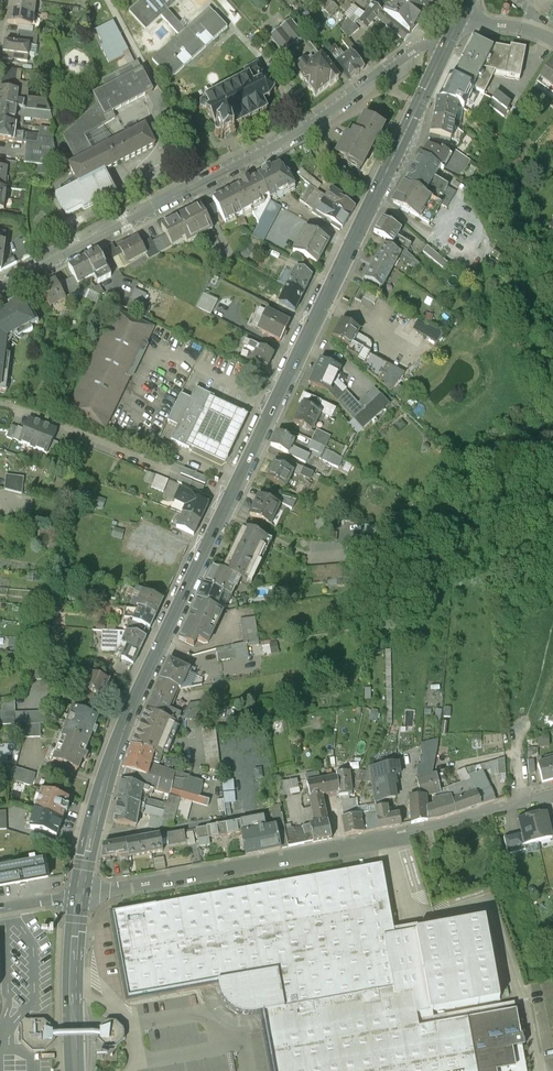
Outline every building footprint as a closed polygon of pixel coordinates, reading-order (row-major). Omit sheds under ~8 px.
[(9,10),(33,14),(35,1),(32,1),(27,0),(11,0),(9,10)] [(167,10),(178,0),(141,0),(129,11),(146,29),(161,16),(167,10)] [(330,14),(339,6),(334,0),(322,0),(319,2),(330,14)] [(410,30),(385,9),(374,0),(364,12),(364,11),(359,16),(368,24),(376,15),(405,37),(411,31),(410,30)] [(385,9),(410,30),(429,8),(418,1),(419,0),(392,0),(385,9)] [(355,12),(359,16),(364,11),(359,7),(355,12)] [(179,35),(153,59),(171,79),(227,28),(209,8),(185,30),(179,35)] [(18,25),(31,26),(33,14),(9,10),(7,23),(18,25)] [(167,10),(161,16),(179,35),(185,30),(167,10)] [(347,33),(348,35),(359,25),(354,20),(357,17),(354,15),(351,17),(349,14),(339,23),(347,33)] [(284,53),(296,68),(305,61),(308,65),(320,56),(310,43),(309,43),(304,36),(291,19),(269,36),(283,54),(284,53)] [(112,21),(93,30),(110,63),(128,54),(112,21)] [(18,25),(17,31),(33,34),(34,27),(31,26),(18,25)] [(33,34),(17,31),(16,44),(30,46),(36,47),(37,34),(33,34)] [(354,43),(348,35),(347,33),(342,37),(349,47),(354,43)] [(455,74),(484,88),(491,75),(480,70),(482,65),(492,45),(474,36),(455,74)] [(492,45),(482,65),(495,67),(506,69),(509,51),(523,54),(525,43),(511,41),(511,43),(495,40),(492,45)] [(28,62),(30,46),(16,44),(4,43),(2,59),(28,62)] [(351,50),(343,56),(343,54),(336,43),(328,49),(350,78),(360,71),(359,70),(364,66),(351,50)] [(509,51),(506,69),(520,72),(523,54),(509,51)] [(552,91),(552,54),(536,79),(552,91)] [(296,68),(295,69),(304,81),(303,81),(307,86),(308,86),(315,94),(329,83),(330,84),(338,78),(321,55),(320,56),(308,65),(305,61),(296,68)] [(94,95),(99,103),(106,116),(114,112),(153,92),(137,62),(103,80),(107,88),(94,95)] [(206,99),(202,101),(200,100),(199,101),(200,102),(201,107),(199,108),(200,109),(201,108),(207,111),(215,126),(216,126),(218,129),(216,129),(215,130),(215,131),(215,133),(216,134),(217,135),(218,135),(220,135),(221,135),(222,137),(221,139),(223,140),(223,137),(232,132),(235,133),(236,131),(233,130),(234,129),(234,128),(240,125),(241,127),(243,126),(242,124),(248,121),(249,123),(259,117),(258,116),(264,112),(266,114),(267,113),(266,111),(268,109),(268,108),(266,109),(262,102),(267,99),(268,101),(270,100),(269,97),(274,90),(276,91),(276,89),(273,89),(270,82),(271,80),(267,72),(263,74),(258,64),(258,62),(257,62),(256,64),(246,69),(244,69),(244,71),(245,71),(247,74),(246,75),(247,77),(240,81),(239,78),(238,79),(231,83),(230,83),(231,86),(224,89),(222,87),(221,88),(222,88),(215,92),(214,92),(213,92),(214,94),(207,98),(206,96),(205,97),(206,99)] [(480,70),(491,75),(495,67),(482,65),(480,70)] [(2,67),(0,82),(15,84),(16,69),(2,67)] [(16,109),(22,109),(24,110),(25,101),(17,101),(19,87),(0,85),(0,107),(16,109)] [(495,86),(488,100),(506,109),(513,94),(495,86)] [(437,96),(434,113),(454,118),(457,101),(452,99),(437,96)] [(35,111),(50,113),(47,104),(25,101),(24,110),(35,111)] [(99,103),(63,135),(76,161),(88,156),(77,135),(115,116),(114,112),(106,116),(99,103)] [(14,124),(16,109),(0,107),(0,122),(14,124)] [(351,135),(347,133),(337,152),(345,156),(344,158),(361,167),(374,141),(375,142),(384,124),(365,114),(356,131),(354,130),(351,135)] [(430,131),(433,131),(441,133),(450,135),(454,120),(433,116),(430,131)] [(23,143),(24,134),(15,133),(16,124),(14,124),(0,122),(0,140),(23,143)] [(104,197),(113,192),(102,172),(155,145),(145,126),(88,156),(76,161),(70,165),(79,182),(55,194),(66,215),(82,206),(84,210),(105,199),(104,197)] [(24,163),(59,167),(53,141),(54,129),(39,128),(38,144),(27,142),(24,163)] [(426,140),(421,152),(440,163),(448,150),(438,144),(437,147),(426,140)] [(405,179),(424,190),(434,173),(440,163),(421,152),(405,179)] [(262,173),(258,175),(269,197),(293,185),(287,174),(285,175),(280,164),(271,168),(270,165),(261,170),(262,173)] [(6,189),(7,189),(8,179),(5,179),(6,168),(0,167),(0,188),(6,189)] [(301,167),(297,173),(310,184),(317,189),(317,188),(321,184),(301,167)] [(434,173),(424,190),(436,197),(447,180),(434,173)] [(251,209),(258,223),(271,200),(269,197),(258,175),(257,175),(213,198),(226,222),(251,209)] [(393,199),(429,221),(441,201),(436,197),(424,190),(405,179),(393,199)] [(449,181),(447,180),(436,197),(441,201),(442,199),(448,203),(457,187),(449,182),(449,181)] [(319,197),(321,193),(317,189),(310,184),(300,199),(314,208),(312,211),(327,221),(329,217),(342,226),(349,216),(319,197)] [(327,195),(317,188),(317,189),(321,193),(319,197),(349,216),(355,205),(342,197),(344,194),(332,187),(327,195)] [(271,200),(258,223),(252,236),(262,241),(282,206),(271,200)] [(166,235),(172,247),(185,240),(187,243),(213,229),(201,206),(161,227),(166,235)] [(403,247),(407,250),(411,242),(401,236),(400,238),(396,235),(400,227),(382,216),(374,231),(386,238),(403,247)] [(306,227),(293,251),(316,263),(329,239),(306,227)] [(166,235),(152,242),(159,253),(172,247),(166,235)] [(142,236),(120,248),(128,263),(135,259),(134,258),(145,252),(146,251),(142,245),(146,243),(145,242),(142,236)] [(151,239),(145,242),(146,243),(142,245),(146,251),(145,252),(149,259),(159,254),(159,253),(152,242),(151,239)] [(11,242),(10,255),(8,256),(8,268),(16,264),(17,242),(11,242)] [(384,242),(376,256),(393,265),(397,257),(400,251),(384,242)] [(113,244),(107,247),(113,259),(119,256),(113,244)] [(414,255),(407,250),(403,247),(400,251),(397,257),(410,263),(414,255)] [(95,275),(93,276),(97,283),(111,276),(98,251),(85,258),(95,275)] [(376,256),(370,267),(387,276),(393,265),(376,256)] [(74,276),(78,284),(93,276),(95,275),(85,258),(69,266),(74,276)] [(296,266),(288,283),(303,291),(312,274),(296,266)] [(370,267),(365,276),(382,285),(387,276),(370,267)] [(62,282),(69,296),(73,294),(81,289),(78,284),(74,276),(62,282)] [(364,279),(361,284),(372,291),(375,285),(364,279)] [(59,284),(57,280),(42,289),(51,306),(60,301),(61,303),(67,299),(66,297),(69,296),(62,282),(59,284)] [(108,291),(109,290),(102,283),(91,290),(101,295),(106,292),(107,294),(110,293),(108,291)] [(303,291),(288,283),(276,305),(284,309),(287,304),(294,308),(303,291)] [(75,297),(80,295),(97,303),(101,295),(91,290),(78,284),(81,289),(73,294),(75,297)] [(372,305),(376,296),(358,288),(354,297),(372,305)] [(146,294),(135,289),(126,307),(137,312),(146,294)] [(196,306),(211,312),(217,297),(202,291),(196,306)] [(3,393),(3,386),(7,386),(9,375),(5,375),(6,369),(4,369),(4,366),(10,366),(11,356),(8,355),(9,346),(12,341),(15,337),(23,333),(25,335),(34,330),(32,327),(39,323),(25,298),(0,312),(0,392),(3,393)] [(146,348),(144,345),(144,344),(145,344),(146,343),(145,343),(146,341),(147,341),(153,328),(115,310),(67,410),(97,424),(100,417),(109,420),(135,365),(134,364),(137,358),(139,358),(139,357),(138,357),(138,356),(142,356),(146,348)] [(289,320),(268,310),(263,319),(253,314),(248,324),(280,339),(289,320)] [(412,326),(439,338),(443,328),(416,317),(412,326)] [(365,360),(369,352),(352,342),(361,328),(342,318),(333,335),(350,345),(347,350),(365,360)] [(247,340),(245,344),(255,349),(258,345),(247,340)] [(274,352),(258,345),(255,349),(251,358),(255,360),(267,366),(274,352)] [(388,362),(369,352),(365,360),(363,364),(367,367),(367,369),(379,379),(388,362)] [(310,382),(329,390),(333,381),(340,367),(321,359),(310,382)] [(267,366),(255,360),(252,366),(265,372),(267,366)] [(404,370),(388,362),(379,379),(390,388),(404,370)] [(329,390),(338,398),(363,426),(390,401),(381,392),(360,411),(333,381),(329,390)] [(178,425),(171,439),(189,448),(214,396),(196,387),(190,398),(181,393),(168,420),(178,425)] [(302,402),(294,421),(311,429),(320,411),(322,412),(327,402),(305,392),(301,402),(302,402)] [(210,396),(186,445),(207,454),(224,463),(247,414),(229,405),(210,396)] [(24,429),(19,441),(18,443),(33,449),(42,423),(28,418),(24,429)] [(57,429),(42,423),(33,449),(48,454),(48,453),(53,441),(57,429)] [(11,425),(6,438),(13,440),(13,439),(18,428),(11,425)] [(18,428),(13,439),(19,441),(24,429),(18,426),(18,428)] [(277,430),(270,444),(306,461),(309,453),(292,445),(295,438),(277,430)] [(316,431),(313,439),(326,445),(330,437),(316,431)] [(322,451),(324,446),(312,439),(309,445),(311,446),(322,451)] [(53,441),(48,453),(54,455),(59,443),(53,441)] [(343,456),(324,446),(322,451),(311,446),(309,451),(339,465),(343,456)] [(267,477),(286,485),(293,469),(275,460),(267,477)] [(313,471),(303,466),(300,473),(310,477),(313,471)] [(183,467),(180,473),(205,483),(207,477),(183,467)] [(168,479),(156,474),(151,486),(163,491),(168,479)] [(6,475),(4,490),(21,494),(23,477),(6,475)] [(177,482),(202,492),(204,486),(179,476),(177,482)] [(298,484),(293,482),(291,488),(300,492),(305,481),(300,479),(298,484)] [(190,495),(191,496),(192,495),(180,489),(174,501),(185,506),(190,495)] [(279,503),(258,493),(255,499),(256,500),(250,513),(269,522),(274,511),(275,511),(279,503)] [(183,513),(200,520),(208,504),(191,496),(190,495),(185,506),(182,512),(183,513)] [(295,498),(283,495),(280,501),(292,506),(295,498)] [(194,534),(200,520),(183,513),(177,526),(194,534)] [(222,570),(240,579),(247,582),(268,537),(243,525),(222,570)] [(124,530),(115,527),(112,536),(121,539),(124,530)] [(350,574),(350,580),(363,579),(363,557),(362,543),(348,544),(349,560),(306,564),(307,577),(350,574)] [(213,566),(205,583),(223,592),(232,596),(235,588),(233,587),(236,580),(239,582),(240,579),(222,570),(213,566)] [(205,583),(197,598),(215,607),(223,592),(205,583)] [(140,598),(144,590),(137,587),(135,590),(126,586),(125,588),(128,589),(126,592),(140,598)] [(137,605),(140,606),(156,614),(163,599),(144,590),(140,598),(137,605)] [(197,638),(204,641),(208,641),(223,610),(219,609),(218,611),(198,601),(180,638),(194,644),(197,638)] [(135,616),(139,608),(109,605),(109,614),(135,616)] [(156,614),(140,606),(139,608),(135,616),(133,620),(150,628),(156,614)] [(240,617),(244,642),(258,640),(254,615),(240,617)] [(131,622),(129,627),(140,631),(142,627),(131,622)] [(114,649),(122,643),(127,646),(139,651),(146,636),(134,632),(103,629),(102,649),(114,649)] [(139,651),(127,646),(121,658),(133,664),(139,651)] [(216,650),(218,659),(233,657),(232,648),(216,650)] [(160,678),(177,686),(181,688),(189,668),(188,667),(189,665),(178,660),(177,662),(169,659),(160,678)] [(28,667),(29,680),(48,679),(48,667),(28,667)] [(91,672),(82,695),(92,699),(94,694),(102,697),(106,688),(109,689),(113,681),(100,676),(101,673),(97,671),(96,674),(91,672)] [(68,672),(66,678),(75,682),(78,676),(68,672)] [(170,704),(177,686),(160,678),(152,696),(170,704)] [(196,680),(186,681),(182,689),(187,691),(189,686),(197,685),(196,680)] [(202,701),(205,701),(205,694),(193,696),(194,702),(202,701)] [(147,709),(175,721),(178,722),(179,718),(182,720),(184,717),(177,714),(173,713),(173,715),(167,712),(170,704),(152,696),(147,709)] [(2,699),(2,712),(15,712),(15,699),(2,699)] [(189,703),(183,700),(177,714),(184,717),(189,703)] [(190,709),(203,707),(202,701),(194,702),(189,703),(190,709)] [(72,706),(63,730),(90,740),(93,733),(96,734),(99,728),(95,727),(99,716),(72,706)] [(138,731),(132,746),(153,751),(162,754),(175,721),(147,709),(138,731)] [(25,712),(26,724),(43,724),(45,724),(45,711),(25,712)] [(15,712),(2,712),(2,725),(15,725),(15,712)] [(26,724),(23,738),(44,737),(43,724),(26,724)] [(205,767),(222,772),(216,726),(202,728),(206,759),(205,767)] [(63,730),(54,754),(82,764),(86,753),(89,754),(91,748),(88,747),(90,740),(63,730)] [(132,745),(125,769),(146,775),(149,764),(153,751),(132,746),(132,745)] [(421,764),(417,765),(417,778),(418,784),(422,783),(421,775),(432,773),(438,745),(421,749),(423,756),(419,757),(421,764)] [(504,756),(496,758),(498,772),(506,772),(504,756)] [(538,762),(542,779),(552,776),(552,758),(538,762)] [(369,767),(375,800),(385,798),(396,797),(394,784),(396,783),(395,774),(400,774),(398,762),(369,767)] [(209,799),(182,791),(184,780),(188,781),(189,775),(174,772),(175,772),(149,764),(146,775),(125,769),(121,781),(142,787),(149,789),(207,806),(209,799)] [(12,780),(33,787),(37,774),(16,767),(12,780)] [(357,779),(355,789),(357,790),(362,777),(364,770),(360,769),(359,772),(358,771),(355,779),(357,779)] [(494,798),(493,795),(494,794),(490,787),(489,787),(481,770),(473,772),(469,774),(476,791),(481,802),(494,798)] [(307,781),(320,778),(319,771),(306,773),(307,781)] [(349,771),(336,772),(336,776),(337,778),(339,791),(339,795),(352,795),(349,771)] [(420,794),(425,794),(441,789),(439,778),(438,778),(437,772),(432,773),(421,775),(422,783),(418,784),(420,794)] [(323,794),(336,791),(334,778),(333,776),(329,777),(320,778),(307,781),(311,796),(323,794)] [(298,779),(290,780),(293,794),(300,792),(298,779)] [(276,783),(279,797),(293,794),(290,780),(276,783)] [(118,800),(139,804),(161,810),(162,804),(147,799),(145,800),(145,802),(140,801),(141,793),(142,787),(121,781),(118,800)] [(69,798),(42,789),(39,797),(36,795),(33,803),(37,804),(35,810),(62,819),(64,812),(67,812),(69,806),(66,805),(69,798)] [(456,811),(481,802),(476,791),(452,799),(456,811)] [(456,811),(452,799),(451,795),(447,796),(446,792),(439,794),(440,798),(441,805),(435,806),(433,806),(434,818),(443,816),(456,811)] [(323,794),(311,796),(316,822),(328,820),(323,794)] [(428,819),(427,807),(425,794),(420,794),(409,795),(412,821),(428,819)] [(341,800),(343,816),(356,814),(353,798),(341,800)] [(380,827),(401,823),(398,813),(388,815),(385,798),(375,800),(376,807),(378,817),(380,827)] [(114,822),(135,826),(138,811),(139,804),(118,800),(114,822)] [(139,804),(138,811),(151,815),(149,826),(154,829),(159,828),(165,812),(161,810),(139,804)] [(272,811),(275,826),(276,826),(276,828),(284,827),(282,813),(281,813),(279,805),(272,806),(272,811)] [(538,811),(532,812),(539,838),(552,835),(546,807),(538,809),(538,811)] [(62,819),(35,810),(29,828),(56,837),(62,819)] [(526,812),(518,814),(522,829),(525,842),(539,838),(532,812),(526,814),(526,812)] [(346,834),(364,831),(361,814),(343,817),(346,834)] [(276,828),(276,826),(275,826),(265,827),(263,816),(240,821),(242,830),(241,831),(246,854),(280,847),(276,828)] [(371,830),(380,827),(378,817),(369,819),(371,830)] [(328,820),(316,822),(310,823),(314,841),(332,837),(328,820)] [(207,826),(209,837),(241,831),(242,830),(240,821),(207,826)] [(314,841),(310,823),(302,826),(304,842),(314,841)] [(209,837),(207,826),(196,828),(198,838),(209,837)] [(296,844),(304,842),(302,826),(292,828),(296,844)] [(296,844),(292,828),(285,829),(289,846),(296,844)] [(525,842),(522,829),(515,830),(518,843),(525,842)] [(166,834),(167,838),(168,845),(186,842),(184,830),(166,834)] [(193,833),(187,834),(189,845),(195,843),(193,833)] [(128,853),(129,857),(163,851),(161,839),(167,838),(166,834),(126,840),(129,853),(128,853)] [(103,844),(101,858),(125,854),(125,858),(129,857),(128,853),(129,853),(126,840),(103,844)] [(17,883),(17,884),(29,882),(29,881),(48,877),(45,859),(24,863),(24,862),(15,864),(15,865),(0,867),(0,886),(17,883)] [(127,910),(113,912),(128,996),(151,992),(218,980),(218,984),(219,990),(221,995),(223,1000),(226,1003),(228,1006),(228,1008),(228,1010),(229,1012),(230,1013),(232,1014),(234,1015),(236,1014),(237,1013),(239,1012),(240,1013),(244,1014),(248,1014),(253,1014),(264,1012),(393,988),(395,994),(413,991),(417,1013),(500,998),(486,917),(384,936),(371,866),(202,896),(127,910)] [(125,1001),(218,984),(218,980),(151,992),(128,996),(113,912),(127,910),(126,906),(109,909),(125,1001)] [(264,1012),(265,1018),(275,1070),(529,1070),(524,1044),(525,1044),(524,1035),(522,1035),(517,1008),(419,1025),(417,1013),(413,991),(395,994),(393,988),(264,1012)] [(46,1051),(55,1042),(55,1038),(55,1033),(55,1030),(44,1019),(26,1020),(26,1019),(20,1024),(21,1025),(22,1041),(33,1052),(46,1051)] [(123,1028),(116,1021),(105,1021),(98,1028),(98,1032),(98,1037),(98,1040),(106,1047),(117,1047),(124,1039),(123,1028)] [(162,1028),(155,1029),(159,1047),(165,1046),(162,1028)]
